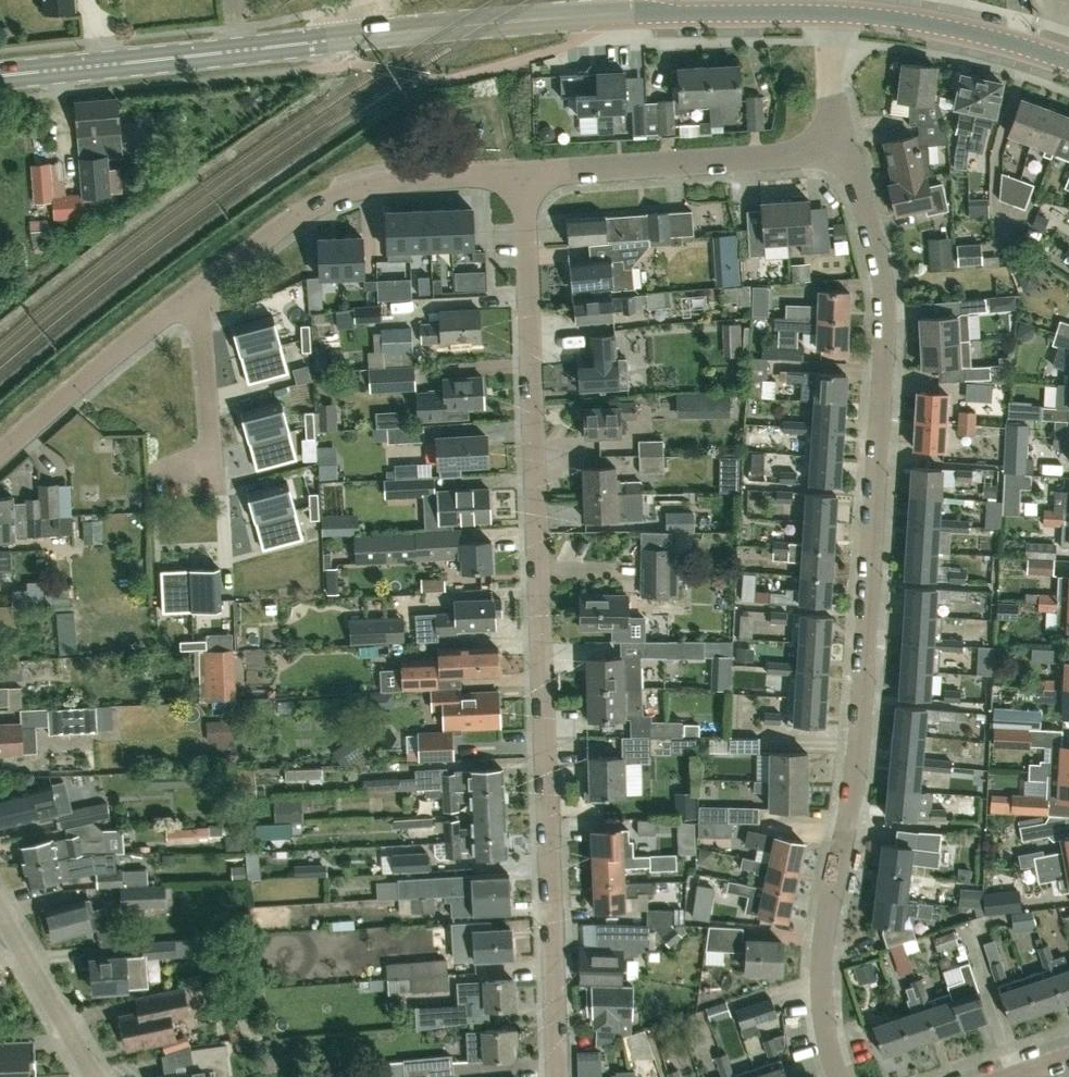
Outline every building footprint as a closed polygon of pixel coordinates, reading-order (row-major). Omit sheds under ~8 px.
[(75,0),(43,0),(44,12),(76,9),(75,0)] [(909,124),(918,124),(945,122),(939,103),(931,102),(935,67),(902,62),(898,99),(910,100),(909,124)] [(712,125),(724,124),(723,101),(740,100),(738,65),(709,67),(712,125)] [(712,125),(709,67),(678,68),(679,97),(674,98),(675,114),(681,114),(693,107),(710,106),(710,121),(701,122),(701,123),(679,124),(680,133),(712,131),(711,125),(712,125)] [(626,107),(624,71),(574,74),(574,75),(559,76),(561,98),(576,97),(577,114),(597,113),(598,133),(614,132),(613,108),(626,107)] [(972,74),(970,75),(961,74),(954,73),(951,85),(958,87),(955,107),(961,108),(956,132),(959,132),(955,154),(954,154),(954,166),(967,168),(967,156),(966,156),(968,146),(976,101),(981,77),(979,77),(978,75),(972,74)] [(1001,81),(991,79),(990,77),(984,76),(982,78),(981,77),(976,101),(968,146),(981,148),(986,123),(983,123),(985,112),(995,114),(1001,81)] [(747,130),(763,129),(762,96),(746,97),(747,130)] [(82,160),(122,156),(117,97),(77,101),(82,160)] [(1030,140),(1043,106),(1020,97),(1007,132),(1030,140)] [(659,134),(674,133),(673,100),(658,101),(658,107),(659,132),(659,134)] [(632,135),(646,134),(646,133),(645,108),(645,103),(631,104),(632,135)] [(60,106),(62,124),(78,122),(77,105),(60,106)] [(1030,140),(1046,147),(1043,155),(1050,157),(1053,149),(1066,114),(1043,106),(1030,140)] [(1066,114),(1053,149),(1068,155),(1068,115),(1066,114)] [(922,164),(922,149),(923,149),(924,144),(948,143),(947,130),(945,122),(918,124),(919,134),(884,141),(893,181),(888,183),(888,184),(925,174),(925,163),(922,164)] [(553,129),(549,126),(544,126),(540,130),(540,135),(544,139),(549,139),(553,135),(553,129)] [(108,169),(107,157),(82,160),(80,160),(83,194),(98,193),(110,192),(122,191),(120,168),(108,169)] [(53,197),(50,163),(35,164),(38,203),(53,201),(53,197)] [(1011,204),(1018,182),(1019,179),(999,172),(997,199),(1011,204)] [(928,187),(925,175),(925,174),(888,184),(895,213),(924,206),(926,215),(948,210),(941,184),(928,187)] [(1023,209),(1032,184),(1019,179),(1018,182),(1011,204),(1023,209)] [(98,193),(83,194),(84,204),(99,203),(98,193)] [(804,197),(804,193),(791,194),(792,198),(785,199),(788,240),(801,239),(802,251),(830,249),(828,222),(811,224),(809,197),(804,197)] [(84,204),(83,194),(53,197),(53,201),(55,221),(85,219),(84,204)] [(750,255),(766,254),(765,242),(788,240),(785,199),(761,201),(763,226),(748,228),(750,255)] [(474,248),(473,206),(451,207),(453,249),(474,248)] [(453,249),(451,207),(429,208),(431,250),(453,249)] [(409,251),(408,208),(386,209),(388,261),(411,260),(411,251),(409,251)] [(431,250),(429,208),(408,208),(409,251),(411,251),(431,250)] [(569,242),(670,235),(670,233),(693,232),(692,209),(566,218),(569,242)] [(1048,216),(1038,212),(1033,225),(1043,229),(1048,216)] [(845,238),(845,222),(833,223),(834,238),(845,238)] [(31,231),(32,239),(32,246),(49,245),(48,238),(48,229),(31,231)] [(715,252),(739,250),(737,234),(714,236),(715,252)] [(365,277),(363,235),(340,236),(342,278),(365,277)] [(365,236),(366,265),(382,264),(381,235),(365,236)] [(1038,242),(1048,249),(1053,242),(1043,235),(1038,242)] [(342,278),(340,236),(318,237),(319,279),(342,278)] [(930,268),(952,266),(951,238),(929,239),(930,268)] [(634,288),(632,266),(650,244),(650,239),(617,242),(618,257),(571,261),(573,290),(611,287),(611,290),(634,288)] [(958,264),(982,262),(981,242),(957,244),(958,264)] [(1012,273),(1024,267),(1013,243),(1001,248),(1012,273)] [(486,260),(486,251),(472,252),(473,260),(486,260)] [(810,280),(809,263),(791,264),(793,281),(810,280)] [(740,267),(716,269),(717,285),(741,283),(740,267)] [(470,271),(470,288),(485,288),(484,270),(470,271)] [(430,293),(429,276),(418,276),(419,294),(430,293)] [(442,291),(442,278),(433,279),(433,292),(442,291)] [(377,289),(377,280),(364,281),(364,289),(377,289)] [(751,303),(752,289),(751,285),(720,288),(721,302),(736,300),(737,304),(751,303)] [(848,318),(850,290),(819,289),(818,317),(848,318)] [(672,306),(670,291),(647,293),(640,293),(640,295),(575,301),(577,321),(613,318),(613,311),(623,310),(624,313),(636,312),(636,309),(643,308),(643,303),(647,303),(648,308),(672,306)] [(323,308),(322,292),(308,293),(309,308),(323,308)] [(1015,296),(1002,297),(1003,311),(1016,310),(1015,296)] [(923,341),(959,339),(969,339),(968,312),(988,311),(988,298),(962,299),(963,313),(958,315),(922,317),(923,341)] [(752,313),(769,314),(769,299),(753,299),(752,313)] [(355,321),(381,320),(380,305),(354,306),(355,321)] [(468,339),(481,339),(479,307),(440,308),(441,321),(421,322),(422,340),(441,339),(441,341),(455,340),(455,347),(468,346),(468,339)] [(273,315),(234,326),(241,354),(281,344),(273,315)] [(809,344),(817,344),(847,346),(848,318),(818,317),(805,316),(788,315),(788,317),(775,316),(774,328),(788,329),(803,330),(803,338),(809,344)] [(1060,319),(1057,331),(1068,335),(1068,322),(1060,319)] [(1025,338),(1033,334),(1035,325),(1020,320),(1016,335),(1025,338)] [(723,323),(723,340),(741,339),(740,323),(723,323)] [(310,325),(301,325),(302,338),(311,338),(310,325)] [(383,352),(412,351),(411,327),(382,329),(383,352)] [(1057,331),(1053,344),(1063,347),(1062,349),(1058,352),(1055,359),(1059,366),(1068,370),(1068,335),(1057,331)] [(580,390),(618,388),(627,387),(626,357),(616,358),(615,334),(589,335),(590,360),(578,360),(580,390)] [(311,351),(311,338),(302,338),(302,351),(311,351)] [(970,365),(969,339),(959,339),(923,341),(924,365),(938,364),(961,363),(961,366),(962,379),(965,379),(990,377),(990,364),(970,365)] [(803,359),(804,345),(777,343),(776,357),(803,359)] [(288,372),(281,344),(241,354),(249,383),(288,372)] [(327,360),(313,361),(314,372),(335,371),(334,367),(328,367),(327,360)] [(371,392),(416,389),(415,364),(369,367),(370,380),(371,392)] [(307,366),(295,370),(298,382),(311,379),(307,366)] [(370,380),(369,367),(359,368),(360,381),(370,380)] [(780,377),(788,378),(789,367),(781,367),(780,377)] [(845,400),(847,372),(789,367),(788,378),(803,379),(802,397),(817,398),(845,400)] [(423,418),(446,417),(446,407),(484,405),(482,374),(443,376),(444,390),(422,391),(423,418)] [(763,394),(764,376),(750,375),(749,393),(763,394)] [(991,396),(992,383),(970,381),(969,395),(991,396)] [(1041,417),(1067,419),(1068,407),(1068,383),(1058,382),(1057,406),(1042,405),(1042,408),(1035,407),(1029,407),(1028,416),(1034,417),(1041,417)] [(946,419),(948,391),(917,389),(916,417),(946,419)] [(843,428),(845,400),(817,398),(815,420),(785,418),(784,424),(843,428)] [(282,402),(242,412),(250,441),(289,430),(282,402)] [(585,435),(621,434),(620,416),(636,416),(635,402),(618,402),(618,406),(585,407),(585,435)] [(975,421),(976,411),(959,410),(958,420),(975,421)] [(314,411),(305,412),(306,425),(315,424),(314,411)] [(387,426),(400,426),(399,412),(378,413),(379,427),(387,426)] [(1027,457),(1029,417),(1006,416),(1006,422),(1005,422),(1003,470),(1033,472),(1033,457),(1027,457)] [(946,419),(916,417),(914,445),(944,447),(945,432),(946,423),(946,419)] [(1067,427),(1067,419),(1041,417),(1041,429),(1054,430),(1053,444),(1068,444),(1068,427),(1067,427)] [(975,434),(975,421),(958,420),(957,433),(975,434)] [(315,438),(315,424),(306,425),(307,438),(315,438)] [(388,442),(425,440),(424,424),(400,426),(387,426),(388,440),(388,442)] [(841,455),(843,428),(784,424),(784,429),(805,430),(804,455),(813,455),(813,453),(841,455)] [(387,426),(379,427),(373,427),(374,441),(388,440),(387,426)] [(297,458),(289,430),(250,441),(257,469),(297,458)] [(439,463),(440,476),(461,475),(461,463),(487,462),(486,433),(438,436),(439,463)] [(639,453),(663,453),(663,439),(639,439),(639,453)] [(663,453),(639,453),(640,472),(664,471),(663,453)] [(839,482),(841,455),(813,453),(813,455),(811,480),(839,482)] [(740,472),(740,455),(720,455),(720,472),(740,472)] [(940,494),(941,466),(913,464),(911,493),(940,494)] [(625,480),(620,480),(620,476),(616,476),(615,465),(584,466),(585,492),(641,490),(640,480),(625,480)] [(971,481),(972,469),(956,468),(955,479),(971,481)] [(795,481),(796,471),(781,470),(780,482),(795,483),(795,481)] [(1033,473),(1033,472),(1003,470),(1003,472),(1006,472),(1003,513),(1018,514),(1021,487),(1030,488),(1032,473),(1033,473)] [(406,477),(385,478),(385,496),(424,494),(423,477),(406,477)] [(288,481),(248,492),(256,520),(295,510),(288,481)] [(985,482),(984,495),(996,496),(997,483),(985,482)] [(58,483),(40,484),(40,497),(26,497),(27,502),(14,502),(14,496),(0,497),(0,517),(48,514),(60,514),(58,483)] [(440,521),(490,518),(488,486),(438,488),(440,521)] [(792,502),(793,490),(777,489),(775,501),(792,502)] [(641,501),(641,490),(585,492),(586,518),(617,517),(638,517),(637,503),(636,501),(641,501)] [(1053,522),(1062,523),(1062,515),(1068,515),(1068,491),(1063,490),(1063,505),(1054,504),(1054,508),(1053,508),(1053,522)] [(835,520),(837,493),(807,491),(806,518),(835,520)] [(319,506),(318,493),(309,493),(310,506),(319,506)] [(968,524),(968,518),(938,516),(940,494),(911,493),(909,520),(968,524)] [(320,519),(319,506),(310,506),(311,519),(320,519)] [(1053,522),(1053,508),(1043,508),(1042,522),(1053,522)] [(303,538),(295,510),(256,520),(263,549),(303,538)] [(669,530),(694,530),(694,510),(667,511),(667,530),(669,530)] [(358,513),(339,514),(340,535),(358,534),(358,513)] [(60,514),(48,514),(0,517),(0,537),(74,533),(73,514),(60,515),(60,514)] [(1062,515),(1062,523),(1060,544),(1068,545),(1068,515),(1062,515)] [(833,547),(835,520),(806,518),(804,541),(804,545),(833,547)] [(103,541),(101,519),(83,520),(85,542),(103,541)] [(968,529),(968,524),(909,520),(908,548),(936,549),(938,527),(968,529)] [(464,540),(463,527),(421,529),(422,544),(416,544),(417,555),(422,555),(423,557),(462,555),(463,570),(493,568),(491,539),(464,540)] [(422,544),(421,529),(414,530),(415,533),(356,536),(358,562),(417,559),(417,558),(423,557),(422,555),(417,555),(416,544),(422,544)] [(669,530),(667,530),(643,530),(643,548),(669,549),(669,530)] [(788,550),(789,540),(774,539),(773,549),(788,550)] [(831,575),(833,547),(804,545),(804,541),(789,540),(788,550),(773,549),(773,557),(803,559),(802,573),(831,575)] [(1054,556),(1054,541),(1027,540),(1026,554),(1054,556)] [(669,595),(669,549),(643,548),(643,595),(669,595)] [(936,563),(936,549),(908,548),(906,576),(935,578),(936,563)] [(12,549),(0,550),(0,570),(12,569),(12,566),(12,549)] [(1053,574),(1054,559),(1027,558),(1027,561),(1026,573),(1053,574)] [(338,567),(326,568),(327,594),(339,593),(338,567)] [(222,609),(220,568),(191,569),(193,610),(222,609)] [(193,610),(191,569),(161,571),(163,612),(193,610)] [(950,569),(949,580),(949,581),(965,582),(965,570),(950,569)] [(829,603),(831,575),(802,573),(801,588),(786,587),(785,591),(756,590),(756,600),(800,602),(800,601),(829,603)] [(1038,601),(1058,602),(1058,601),(1068,601),(1068,575),(1058,575),(1057,593),(1039,593),(1026,592),(1025,600),(1038,601)] [(455,590),(455,580),(432,580),(432,590),(455,590)] [(966,599),(966,589),(936,587),(936,585),(908,583),(906,612),(934,613),(935,601),(950,602),(951,598),(966,599)] [(12,604),(14,604),(28,604),(27,588),(11,589),(12,604)] [(583,626),(614,626),(614,637),(612,637),(612,638),(645,638),(645,615),(627,615),(627,593),(583,593),(583,626)] [(495,627),(495,613),(502,612),(501,596),(494,596),(455,598),(456,610),(416,612),(417,639),(438,638),(437,632),(457,631),(457,628),(495,627)] [(1017,618),(1018,602),(997,601),(996,617),(1017,618)] [(1038,601),(1038,610),(1054,610),(1054,609),(1057,609),(1056,629),(1068,629),(1068,628),(1068,601),(1058,601),(1058,602),(1038,601)] [(15,625),(14,604),(12,604),(0,605),(0,626),(15,625)] [(787,611),(771,610),(770,622),(772,622),(786,622),(787,612),(787,611)] [(830,612),(801,611),(801,612),(794,612),(792,640),(799,641),(799,639),(829,640),(830,612)] [(963,643),(963,638),(941,636),(942,615),(934,615),(934,613),(906,612),(904,639),(963,643)] [(351,644),(405,641),(404,615),(349,618),(351,644)] [(226,635),(228,649),(245,646),(244,633),(226,635)] [(827,668),(829,640),(799,639),(799,641),(798,661),(768,660),(767,665),(827,668)] [(963,648),(963,643),(904,639),(902,667),(938,669),(940,646),(963,648)] [(194,649),(193,640),(180,641),(181,650),(194,649)] [(207,649),(206,640),(193,640),(194,649),(207,649)] [(705,654),(705,640),(703,640),(657,640),(657,656),(704,656),(704,654),(705,654)] [(498,674),(496,644),(457,646),(457,657),(439,658),(440,674),(458,673),(458,676),(498,674)] [(752,660),(753,647),(738,646),(737,660),(752,660)] [(234,699),(233,650),(209,650),(200,650),(201,686),(201,700),(210,700),(234,699)] [(588,687),(640,687),(640,656),(587,657),(588,687)] [(437,686),(435,658),(402,660),(402,668),(380,669),(381,691),(404,690),(403,688),(437,686)] [(23,678),(22,659),(0,660),(0,679),(23,678)] [(826,695),(827,668),(767,665),(767,671),(790,672),(789,693),(826,695)] [(938,671),(938,669),(902,667),(900,695),(929,697),(930,671),(938,671)] [(1034,679),(1034,686),(1054,687),(1054,686),(1054,678),(1034,678),(1034,679)] [(9,705),(9,686),(0,686),(0,705),(9,705)] [(1034,686),(1033,695),(1052,695),(1052,701),(1064,702),(1063,713),(1068,713),(1068,687),(1065,687),(1054,687),(1034,686)] [(460,692),(460,687),(432,689),(433,708),(444,707),(444,720),(451,726),(461,725),(461,727),(500,725),(499,690),(460,692)] [(649,720),(649,716),(641,716),(640,687),(588,687),(588,717),(623,717),(623,716),(630,716),(631,734),(672,735),(682,735),(682,720),(649,720)] [(959,701),(960,689),(944,688),(943,700),(959,701)] [(824,724),(826,695),(789,693),(787,723),(794,723),(794,722),(824,724)] [(246,700),(230,702),(232,719),(247,717),(246,700)] [(955,720),(957,710),(926,707),(926,705),(897,702),(894,730),(923,733),(925,722),(940,723),(940,719),(955,720)] [(98,731),(97,728),(96,706),(48,710),(49,725),(49,731),(49,735),(98,731)] [(1039,727),(1040,710),(995,708),(993,724),(1039,727)] [(780,724),(780,711),(765,711),(764,723),(780,724)] [(23,751),(21,726),(21,720),(0,722),(0,753),(23,751)] [(218,747),(233,746),(231,720),(207,722),(209,741),(218,741),(218,747)] [(699,735),(699,724),(684,723),(684,735),(699,735)] [(1030,748),(1031,728),(995,726),(994,747),(1030,748)] [(418,732),(419,760),(455,758),(454,730),(418,732)] [(951,764),(952,759),(921,756),(923,733),(894,730),(892,758),(951,764)] [(609,796),(609,794),(625,793),(623,762),(651,761),(651,754),(672,754),(672,752),(672,737),(672,735),(631,734),(621,734),(622,755),(590,756),(591,778),(584,779),(585,800),(605,800),(605,796),(609,796)] [(759,751),(759,736),(729,736),(729,751),(759,751)] [(672,737),(672,752),(695,752),(695,737),(672,737)] [(1050,744),(1049,762),(1030,762),(1029,770),(1030,770),(1031,762),(1041,763),(1040,778),(1049,778),(1050,771),(1068,772),(1068,745),(1062,745),(1050,744)] [(807,779),(808,751),(771,751),(770,779),(807,779)] [(951,769),(951,764),(892,758),(889,785),(918,788),(920,766),(951,769)] [(1041,763),(1031,762),(1030,770),(1029,770),(1029,779),(1048,780),(1047,796),(1012,794),(1012,810),(1047,811),(1048,798),(1068,799),(1068,772),(1050,771),(1049,778),(1040,778),(1041,763)] [(444,767),(424,768),(415,769),(415,778),(408,778),(400,778),(401,789),(427,787),(441,787),(442,791),(504,788),(502,767),(468,769),(455,769),(455,772),(444,773),(444,767)] [(240,797),(256,796),(255,768),(238,769),(240,797)] [(285,770),(286,780),(323,777),(323,768),(285,770)] [(807,808),(807,779),(770,779),(770,780),(754,779),(754,790),(770,791),(770,807),(807,808)] [(56,805),(51,781),(0,793),(0,819),(1,824),(39,815),(40,820),(56,816),(58,827),(110,816),(107,801),(58,811),(56,805)] [(915,816),(918,788),(889,785),(886,813),(915,816)] [(442,791),(441,787),(427,787),(427,797),(443,797),(444,809),(458,808),(458,799),(470,798),(471,809),(505,807),(504,788),(442,791)] [(292,821),(301,821),(301,798),(274,798),(275,821),(292,821)] [(709,820),(709,805),(699,805),(699,820),(709,820)] [(728,806),(709,805),(709,820),(728,821),(758,822),(759,806),(728,805),(728,806)] [(945,820),(946,808),(930,807),(930,819),(945,820)] [(505,834),(504,813),(471,815),(472,825),(459,826),(459,819),(444,819),(444,820),(435,820),(435,815),(396,817),(396,825),(398,825),(398,829),(407,829),(408,832),(445,830),(445,837),(505,834)] [(632,820),(632,833),(655,833),(655,820),(632,820)] [(20,844),(24,865),(83,851),(93,851),(105,851),(107,851),(106,828),(103,829),(93,821),(66,827),(68,836),(65,837),(53,840),(52,837),(20,844)] [(301,834),(301,821),(292,821),(292,834),(301,834)] [(728,837),(728,821),(700,821),(699,836),(728,837)] [(1022,839),(1048,834),(1045,821),(1019,825),(1022,839)] [(167,837),(223,835),(223,832),(229,832),(229,825),(197,826),(197,827),(167,829),(167,837)] [(288,825),(269,826),(271,835),(289,834),(288,825)] [(621,829),(621,828),(593,829),(594,856),(633,854),(632,840),(629,840),(628,828),(621,829)] [(798,866),(804,840),(748,828),(745,842),(773,848),(770,860),(798,866)] [(883,842),(880,868),(908,872),(910,862),(938,866),(940,850),(939,850),(941,832),(918,830),(918,831),(916,845),(895,843),(883,842)] [(132,852),(133,831),(121,831),(120,852),(132,852)] [(506,854),(505,834),(445,837),(445,840),(434,840),(435,853),(440,857),(454,857),(456,855),(461,854),(461,850),(473,850),(473,856),(506,854)] [(226,850),(241,850),(241,835),(226,835),(226,850)] [(1068,862),(1068,835),(1061,836),(1064,851),(1033,856),(1034,861),(1035,866),(1036,866),(1035,862),(1045,860),(1047,874),(1057,873),(1055,865),(1068,862)] [(710,863),(712,850),(699,847),(697,861),(710,863)] [(261,877),(258,850),(246,851),(248,878),(261,877)] [(96,865),(93,851),(83,851),(24,865),(29,884),(61,877),(59,866),(71,863),(73,872),(87,869),(87,870),(96,868),(96,865)] [(393,872),(429,870),(428,851),(392,853),(393,872)] [(114,865),(114,863),(114,852),(100,852),(101,865),(114,865)] [(677,869),(676,853),(650,855),(650,854),(633,855),(633,854),(594,856),(595,883),(624,881),(623,866),(651,865),(651,870),(677,869)] [(166,864),(174,864),(174,854),(166,854),(166,864)] [(770,861),(743,855),(740,865),(755,869),(754,871),(767,874),(764,886),(792,892),(798,866),(770,860),(770,861)] [(1055,865),(1057,873),(1047,874),(1045,860),(1035,862),(1036,866),(1035,866),(1037,877),(1038,881),(1057,878),(1060,892),(1068,890),(1068,862),(1055,865)] [(326,864),(294,866),(294,876),(326,874),(326,864)] [(232,879),(246,878),(245,867),(231,868),(232,879)] [(957,880),(970,881),(971,868),(958,867),(957,880)] [(920,885),(919,885),(907,883),(908,872),(880,868),(877,895),(918,899),(920,886),(920,885)] [(97,886),(124,885),(123,869),(96,870),(97,886)] [(511,887),(511,881),(508,879),(507,871),(472,873),(472,874),(463,874),(458,880),(445,881),(445,877),(398,880),(398,897),(434,895),(445,895),(509,892),(508,890),(511,887)] [(697,893),(712,896),(716,877),(701,874),(697,893)] [(920,875),(919,885),(920,885),(920,886),(935,887),(937,877),(920,875)] [(764,887),(728,879),(726,890),(748,895),(745,911),(758,914),(759,912),(786,918),(792,892),(764,886),(764,887)] [(653,892),(652,881),(624,882),(624,881),(595,883),(597,910),(625,908),(625,897),(639,896),(638,892),(653,892)] [(123,906),(166,904),(165,884),(122,886),(123,906)] [(981,889),(961,888),(959,906),(980,907),(981,889)] [(985,913),(1021,910),(1019,888),(983,892),(985,913)] [(509,892),(445,895),(445,900),(450,900),(451,904),(451,915),(474,914),(510,912),(509,904),(512,902),(512,896),(509,894),(509,892)] [(399,912),(435,910),(434,895),(398,897),(399,912)] [(931,918),(932,903),(918,901),(918,899),(877,895),(874,921),(883,922),(882,931),(887,946),(915,937),(913,927),(902,926),(904,915),(931,918)] [(92,908),(90,898),(47,909),(54,938),(96,927),(110,923),(105,904),(92,908)] [(674,907),(673,923),(682,923),(683,907),(674,907)] [(672,923),(672,909),(647,908),(647,922),(662,923),(671,923),(672,923)] [(1013,927),(1036,924),(1032,910),(1011,912),(1013,927)] [(254,929),(266,928),(265,914),(253,915),(254,929)] [(110,923),(96,927),(101,945),(122,939),(117,921),(110,923)] [(672,924),(671,923),(662,923),(655,929),(669,946),(682,935),(681,935),(686,930),(681,924),(672,924)] [(650,949),(650,924),(608,924),(608,947),(580,947),(580,987),(594,987),(623,987),(623,986),(623,957),(637,954),(638,949),(650,949)] [(782,972),(782,940),(747,939),(743,939),(743,927),(708,925),(705,949),(747,951),(746,971),(782,972)] [(513,955),(511,927),(474,929),(474,930),(454,931),(455,946),(475,945),(476,957),(513,955)] [(937,950),(958,943),(954,930),(933,937),(937,950)] [(144,954),(145,958),(176,955),(175,938),(143,941),(144,954)] [(994,978),(1006,974),(1001,959),(1002,959),(995,939),(983,943),(989,963),(994,978)] [(891,957),(906,951),(903,941),(887,946),(891,957)] [(1053,958),(1049,945),(1049,944),(1043,946),(1038,947),(1043,962),(1053,959),(1053,958)] [(147,984),(145,958),(144,954),(125,956),(124,955),(91,958),(94,989),(127,986),(127,985),(147,984)] [(1064,954),(1053,958),(1053,959),(1058,972),(1053,974),(1062,1001),(1068,999),(1068,968),(1064,954)] [(387,978),(410,976),(410,975),(448,973),(446,958),(386,962),(387,978)] [(1036,1010),(1062,1001),(1053,974),(1058,972),(1053,959),(1043,962),(1045,968),(1024,975),(1036,1010)] [(949,992),(952,999),(961,1027),(988,1017),(979,990),(974,976),(975,976),(969,960),(958,964),(963,980),(948,985),(950,992),(949,992)] [(878,978),(872,961),(853,967),(859,985),(878,978)] [(410,976),(387,978),(388,993),(411,991),(449,988),(448,973),(410,975),(410,976)] [(1009,1019),(1036,1010),(1024,975),(997,985),(1009,1019)] [(916,979),(935,1035),(961,1027),(952,999),(949,992),(929,999),(922,977),(916,979)] [(515,1007),(514,978),(467,980),(467,992),(472,992),(473,1009),(487,1008),(515,1007)] [(900,1017),(909,1044),(935,1035),(916,979),(910,981),(912,985),(905,987),(909,997),(907,998),(912,1013),(900,1017)] [(128,1046),(175,1036),(171,1017),(189,1013),(183,986),(136,996),(139,1011),(121,1015),(128,1046)] [(633,1018),(634,986),(623,986),(623,987),(594,987),(594,1029),(620,1030),(620,1036),(631,1032),(632,1018),(633,1018)] [(742,1028),(778,1016),(771,996),(736,1008),(742,1028)] [(711,1021),(731,1015),(726,1001),(706,1007),(711,1021)] [(882,1053),(909,1044),(900,1017),(873,1026),(882,1053)] [(468,1059),(484,1059),(514,1057),(513,1041),(517,1040),(517,1027),(482,1028),(466,1030),(468,1059)] [(638,1057),(649,1047),(636,1030),(624,1039),(638,1057)] [(675,1052),(678,1033),(664,1030),(662,1050),(675,1052)] [(785,1046),(784,1034),(773,1037),(773,1036),(763,1040),(768,1055),(778,1051),(778,1049),(785,1046)] [(35,1056),(34,1038),(0,1039),(0,1076),(36,1075),(35,1056)] [(228,1076),(224,1045),(194,1049),(197,1066),(186,1067),(186,1070),(156,1074),(156,1076),(221,1076),(228,1076)] [(601,1050),(577,1051),(578,1069),(601,1069),(601,1050)] [(452,1070),(450,1053),(403,1058),(405,1076),(453,1071),(452,1070)] [(725,1053),(721,1054),(728,1076),(758,1076),(754,1067),(733,1074),(725,1053)] [(721,1054),(716,1056),(723,1076),(728,1076),(721,1054)] [(780,1058),(754,1067),(758,1076),(788,1076),(784,1066),(783,1066),(780,1058)]
